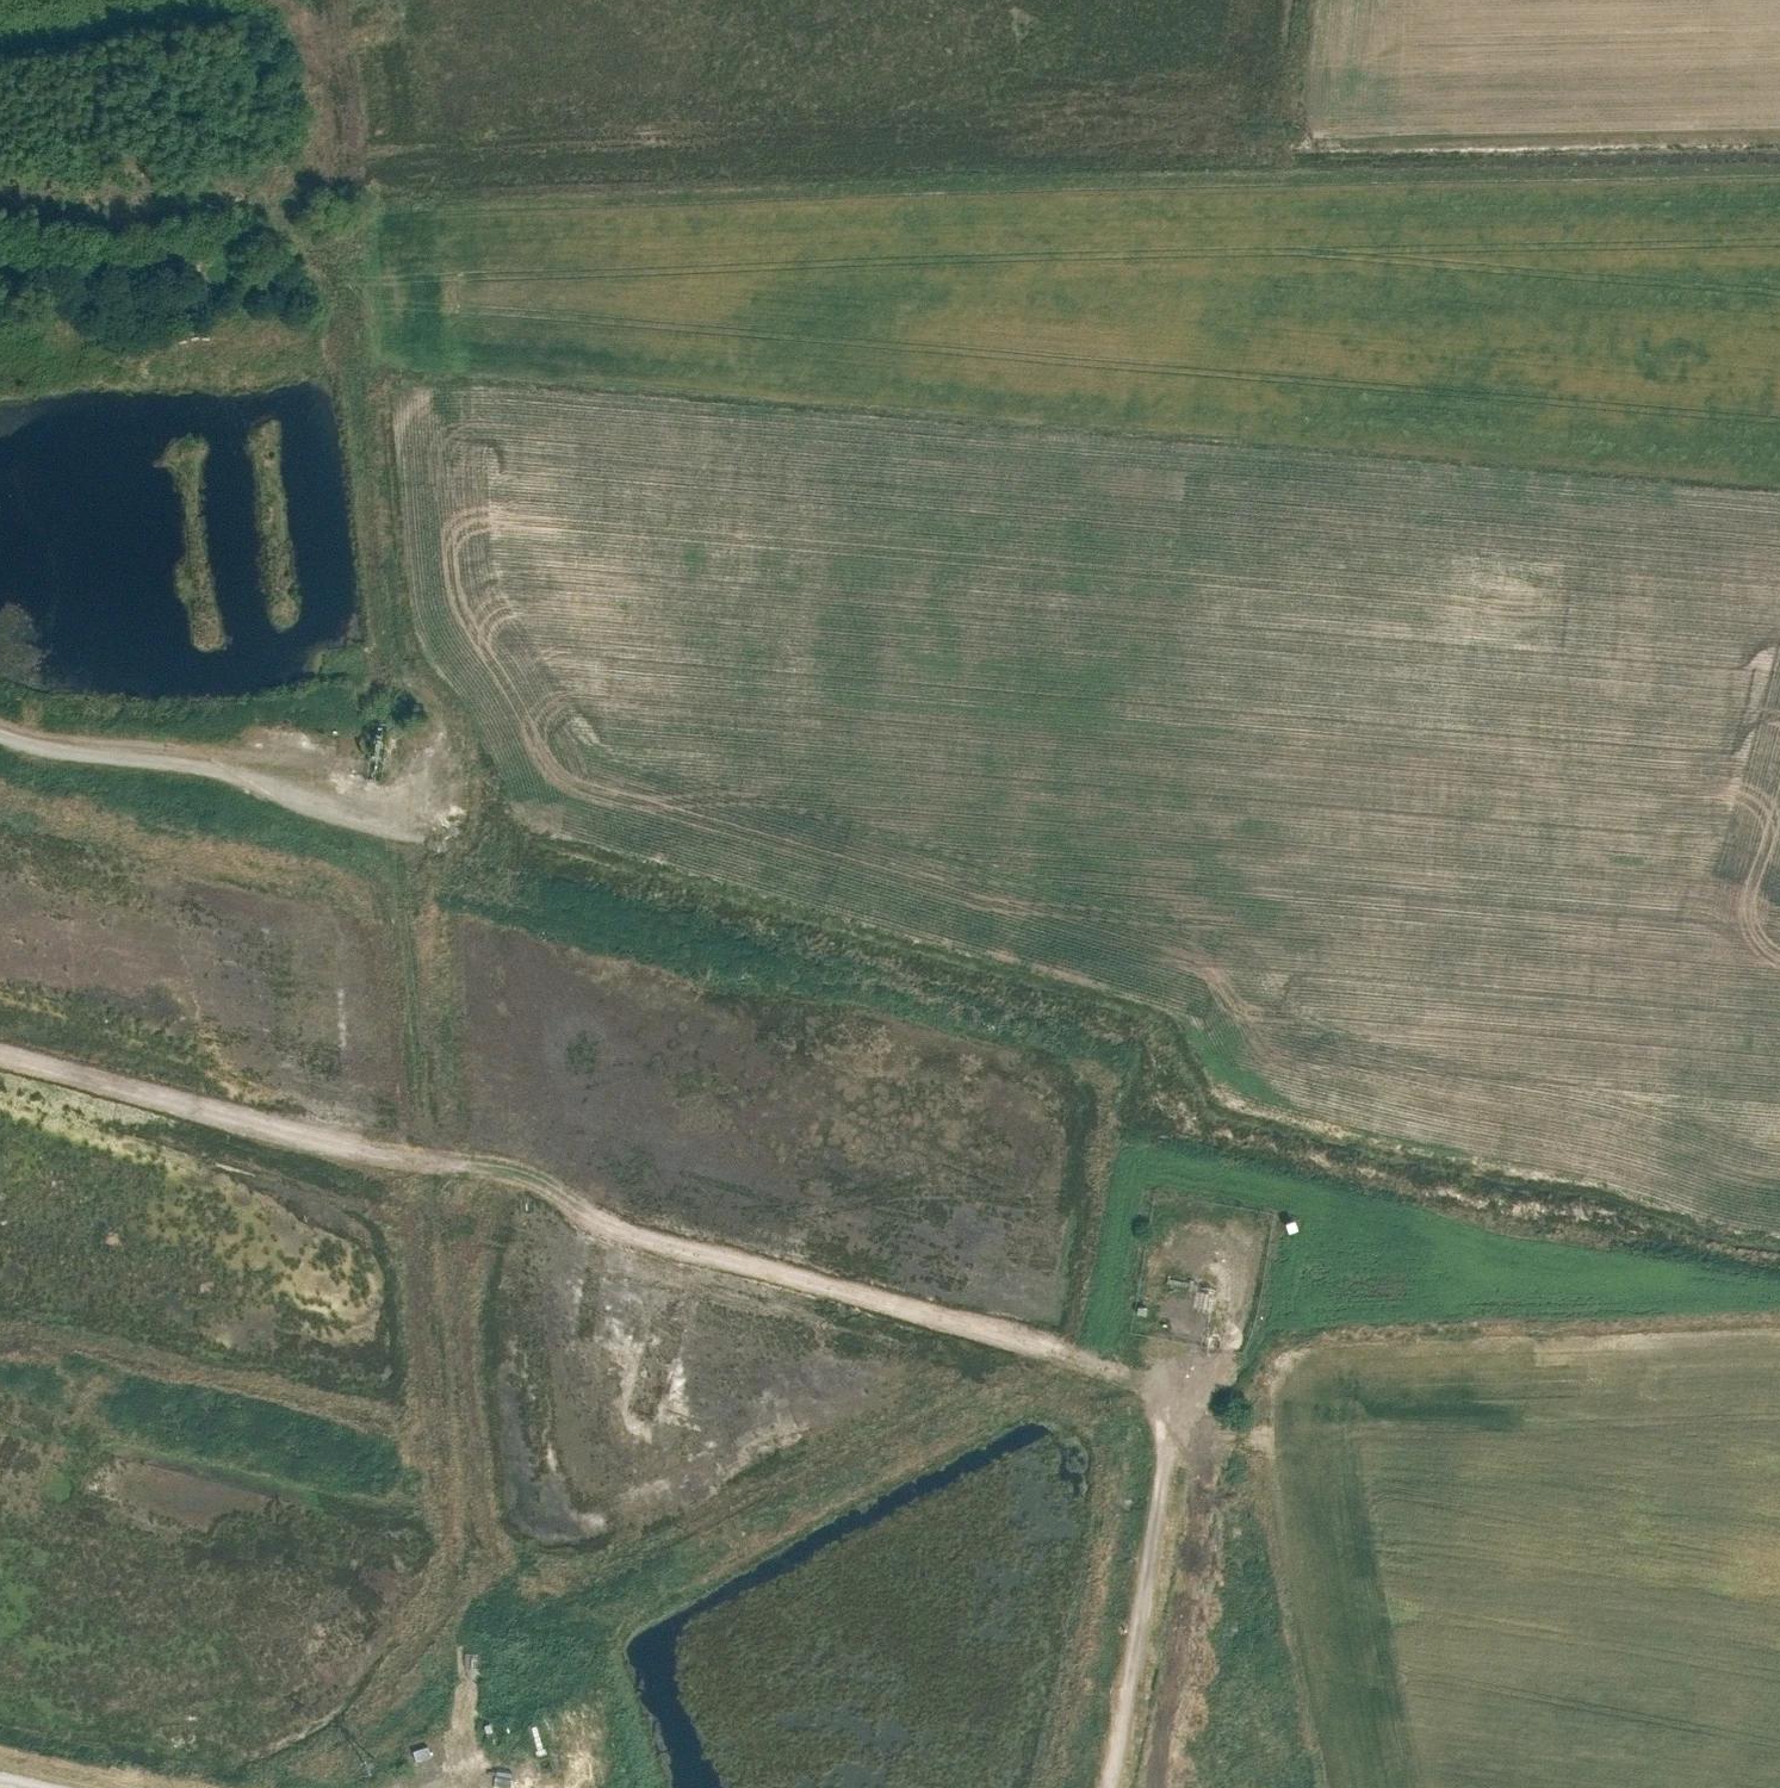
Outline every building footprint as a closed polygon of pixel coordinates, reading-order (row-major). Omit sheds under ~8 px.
[(560,1705),(534,1715),(537,1725),(564,1715),(560,1705)] [(421,1743),(403,1748),(406,1762),(424,1757),(421,1743)] [(408,1773),(452,1767),(450,1755),(406,1761),(408,1773)]
